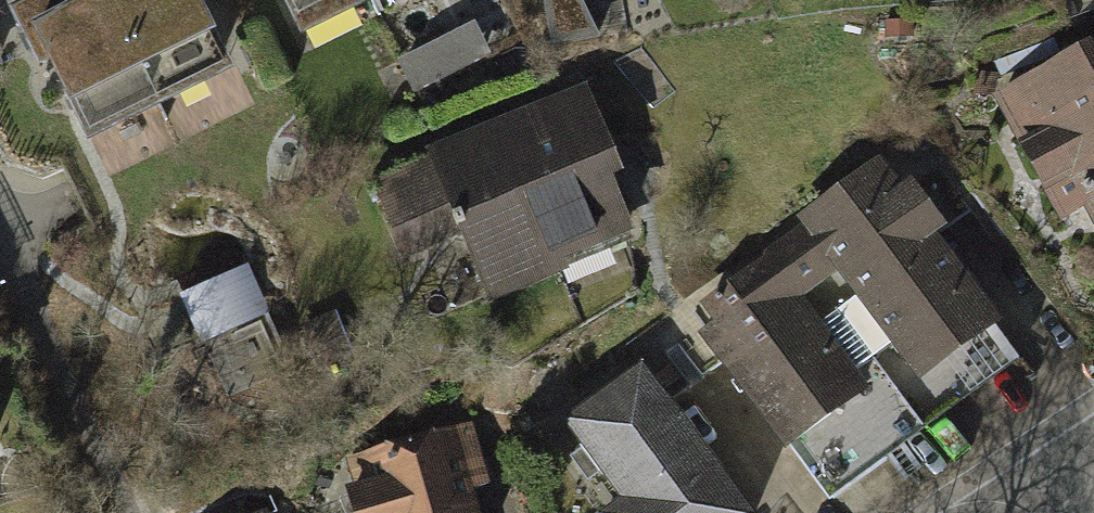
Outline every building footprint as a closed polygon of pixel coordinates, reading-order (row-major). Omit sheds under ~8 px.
[(0,20),(0,47),(60,165),(140,125),(77,0),(40,0),(0,20)] [(140,125),(220,84),(177,0),(77,0),(140,125)] [(275,59),(357,21),(347,0),(247,0),(275,59)] [(357,21),(401,0),(347,0),(357,21)] [(465,35),(385,74),(399,103),(479,64),(465,35)] [(1060,62),(1093,125),(1093,68),(1090,70),(1080,51),(1060,62)] [(1060,62),(985,102),(1051,224),(1074,211),(1085,231),(1093,227),(1093,125),(1060,62)] [(583,87),(372,181),(405,255),(458,231),(487,295),(629,232),(607,183),(622,177),(583,87)] [(918,435),(1015,363),(880,181),(783,252),(918,435)] [(821,507),(918,435),(783,252),(685,324),(821,507)] [(254,258),(185,284),(204,334),(273,309),(254,258)] [(637,372),(558,435),(620,512),(749,512),(637,372)] [(470,427),(342,463),(356,512),(478,512),(474,498),(489,493),(470,427)]
